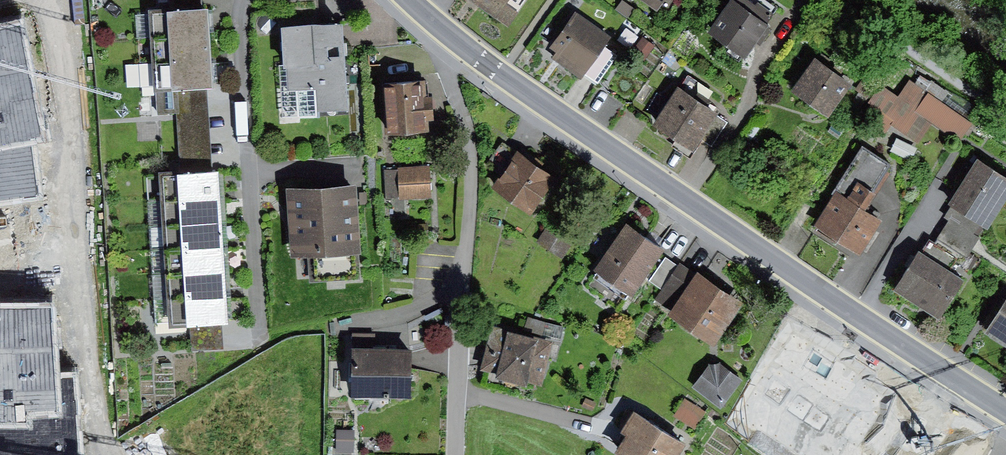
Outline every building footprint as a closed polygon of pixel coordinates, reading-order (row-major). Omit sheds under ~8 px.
[(202,13),(201,0),(169,0),(170,15),(202,13)] [(508,26),(516,15),(505,7),(510,0),(472,0),(508,26)] [(616,9),(629,19),(636,9),(624,0),(622,0),(616,9)] [(659,12),(667,0),(642,0),(659,12)] [(769,28),(731,2),(707,35),(745,62),(769,28)] [(170,15),(135,17),(136,40),(210,35),(208,12),(202,13),(170,15)] [(610,39),(575,14),(550,50),(556,54),(552,60),(581,80),(584,76),(604,47),(610,39)] [(0,29),(0,201),(38,196),(30,140),(41,137),(20,25),(0,29)] [(347,29),(287,31),(290,117),(349,116),(347,29)] [(210,35),(136,40),(138,66),(211,61),(210,35)] [(655,45),(642,35),(630,51),(643,61),(655,45)] [(618,57),(604,47),(584,76),(598,85),(618,57)] [(853,86),(815,58),(791,92),(818,113),(828,120),(853,86)] [(212,89),(211,61),(138,66),(142,116),(178,114),(176,91),(206,89),(212,89)] [(706,87),(688,74),(652,126),(693,154),(702,141),(711,147),(727,123),(695,102),(706,87)] [(864,78),(855,91),(866,98),(874,86),(864,78)] [(971,123),(909,81),(897,98),(879,86),(868,103),(870,105),(862,118),(885,133),(891,125),(918,143),(932,124),(958,142),(971,123)] [(423,84),(382,88),(386,136),(429,132),(427,114),(435,114),(434,100),(425,101),(423,84)] [(212,174),(206,89),(176,91),(178,114),(182,176),(212,174)] [(891,165),(862,148),(813,231),(861,260),(883,223),(866,213),(876,198),(872,196),(891,165)] [(561,181),(522,154),(498,188),(538,215),(561,181)] [(978,163),(949,207),(987,231),(1005,201),(1005,181),(978,163)] [(431,168),(384,169),(385,199),(432,197),(431,168)] [(182,176),(161,178),(163,204),(219,200),(217,174),(212,174),(182,176)] [(354,192),(290,195),(293,260),(308,259),(309,280),(358,278),(354,192)] [(219,200),(163,204),(164,229),(220,226),(219,200)] [(980,240),(948,220),(935,242),(967,262),(980,240)] [(220,226),(164,229),(165,254),(222,251),(220,226)] [(665,253),(628,226),(595,271),(633,298),(665,253)] [(547,228),(537,243),(562,259),(571,244),(547,228)] [(222,251),(165,254),(166,280),(223,276),(222,251)] [(968,284),(921,256),(898,294),(945,322),(968,284)] [(662,290),(677,267),(667,259),(651,282),(662,290)] [(694,278),(677,267),(662,290),(654,302),(672,313),(694,278)] [(742,306),(696,275),(694,278),(672,313),(669,316),(714,347),(742,306)] [(223,276),(166,280),(168,304),(225,301),(223,276)] [(225,301),(168,304),(169,332),(226,328),(225,301)] [(985,336),(1005,349),(1005,302),(985,336)] [(0,308),(0,454),(79,454),(73,378),(54,379),(51,309),(0,308)] [(553,341),(492,325),(480,370),(494,373),(493,378),(525,386),(527,381),(542,385),(553,341)] [(411,353),(352,353),(351,402),(411,402),(411,353)] [(817,374),(807,367),(771,418),(801,439),(809,428),(819,435),(821,432),(826,436),(863,385),(827,360),(817,374)] [(721,365),(709,366),(690,388),(720,413),(744,383),(721,365)] [(684,400),(673,418),(694,431),(705,413),(684,400)] [(939,433),(853,400),(832,452),(839,454),(931,454),(939,433)] [(634,415),(621,435),(626,439),(616,454),(682,454),(686,448),(634,415)] [(742,417),(737,425),(745,431),(751,423),(742,417)] [(355,431),(336,430),(335,453),(354,454),(355,431)]
